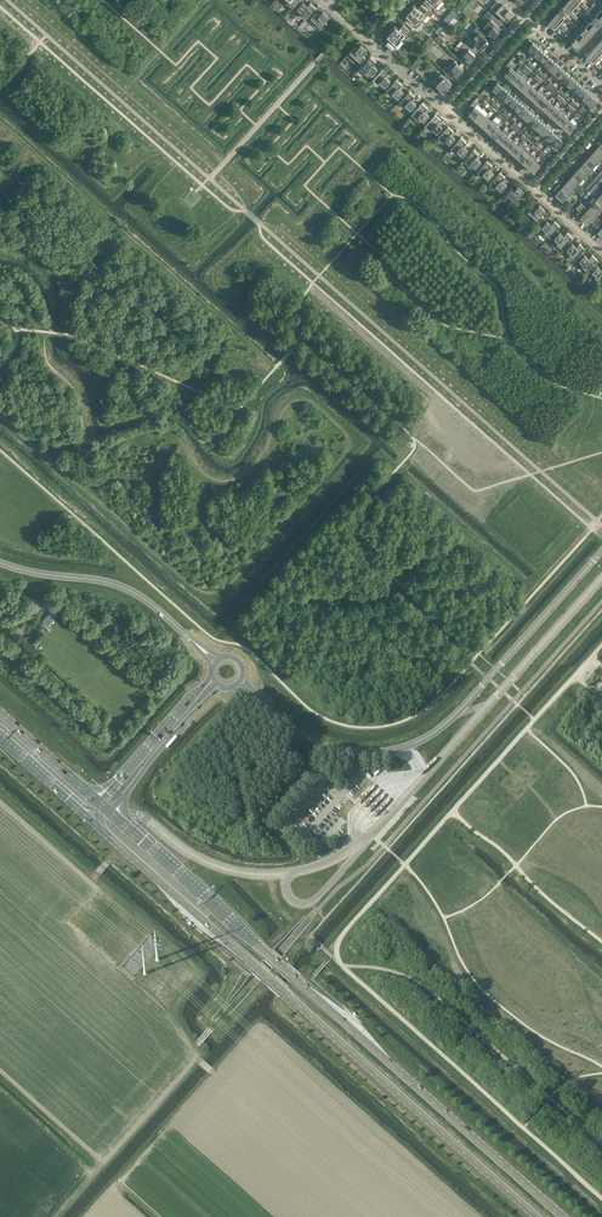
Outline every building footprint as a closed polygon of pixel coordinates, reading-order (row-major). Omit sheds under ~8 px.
[(424,0),(434,10),(442,0),(424,0)] [(465,3),(462,0),(454,10),(457,12),(465,3)] [(477,1),(476,0),(470,0),(462,10),(466,13),(477,1)] [(492,10),(495,13),(496,11),(506,20),(513,12),(508,7),(511,4),(506,0),(496,0),(497,0),(492,6),(491,7),(491,9),(492,10)] [(574,6),(567,0),(563,6),(569,12),(574,6)] [(300,13),(306,18),(316,7),(310,2),(307,5),(303,1),(298,7),(302,11),(300,13)] [(410,9),(423,20),(428,14),(430,16),(433,12),(422,2),(418,7),(414,3),(410,9)] [(569,12),(563,6),(558,11),(565,17),(569,12)] [(423,20),(410,9),(409,9),(410,9),(406,14),(409,17),(404,22),(412,28),(420,18),(422,20),(423,20)] [(322,27),(327,22),(325,20),(329,16),(323,10),(319,15),(316,12),(311,17),(322,27)] [(447,23),(456,13),(452,10),(443,19),(447,23)] [(565,17),(558,11),(553,16),(560,23),(565,17)] [(590,21),(597,27),(601,21),(595,15),(593,13),(589,17),(590,18),(588,19),(590,21)] [(484,26),(494,35),(501,28),(497,24),(499,21),(493,16),(484,26)] [(560,23),(553,16),(548,22),(551,25),(556,30),(560,25),(562,24),(560,23)] [(597,27),(590,21),(585,26),(592,32),(597,27)] [(395,25),(391,30),(401,39),(401,38),(404,34),(405,35),(410,30),(403,23),(399,28),(395,25)] [(592,32),(585,26),(584,24),(580,29),(577,26),(575,29),(578,31),(579,30),(588,38),(592,32)] [(471,40),(482,49),(488,42),(485,39),(486,38),(484,36),(486,33),(477,25),(470,33),(474,37),(471,40)] [(401,39),(391,30),(390,30),(391,31),(387,36),(390,38),(386,43),(393,49),(401,39)] [(579,30),(578,31),(574,35),(576,37),(583,43),(588,38),(579,30)] [(441,31),(435,38),(441,43),(444,40),(441,37),(444,34),(441,31)] [(428,44),(434,38),(430,36),(425,41),(428,44)] [(575,46),(578,49),(583,43),(576,37),(571,43),(574,46),(575,46)] [(532,41),(529,39),(525,43),(521,47),(525,51),(527,48),(532,53),(538,46),(532,41)] [(456,51),(469,63),(475,57),(473,56),(478,51),(466,40),(456,51)] [(354,46),(349,52),(346,55),(357,66),(366,56),(362,54),(366,49),(360,44),(357,48),(354,46)] [(596,45),(591,50),(600,58),(601,55),(601,50),(596,45)] [(543,51),(538,46),(532,53),(537,58),(543,51)] [(600,58),(591,50),(586,56),(589,59),(594,64),(600,58)] [(543,63),(549,56),(543,51),(537,58),(535,60),(541,65),(543,63)] [(360,67),(366,72),(365,73),(369,77),(377,68),(373,64),(376,61),(370,56),(360,67)] [(554,61),(549,56),(543,63),(548,68),(554,61)] [(415,69),(422,61),(418,58),(411,66),(415,69)] [(452,73),(457,77),(462,71),(460,69),(464,64),(462,62),(459,65),(454,61),(448,68),(445,66),(442,69),(450,76),(452,73)] [(509,61),(505,66),(508,69),(504,73),(510,78),(516,71),(511,66),(512,64),(509,61)] [(560,66),(554,61),(548,68),(554,73),(560,66)] [(565,71),(560,66),(554,73),(559,77),(565,71)] [(383,67),(373,79),(379,84),(381,81),(385,85),(390,79),(386,75),(389,72),(383,67)] [(516,71),(510,78),(515,83),(521,76),(516,71)] [(571,75),(565,71),(559,77),(564,82),(571,75)] [(433,81),(444,91),(452,83),(440,73),(433,81)] [(576,80),(571,75),(564,82),(570,87),(576,80)] [(521,76),(515,83),(520,88),(527,81),(521,76)] [(396,79),(386,90),(392,95),(394,93),(398,97),(403,91),(399,87),(402,84),(396,79)] [(581,85),(576,80),(570,87),(568,89),(573,94),(581,85)] [(493,85),(490,82),(486,87),(489,90),(491,88),(496,93),(502,86),(497,81),(493,85)] [(527,81),(520,88),(526,92),(532,86),(527,81)] [(587,90),(581,85),(573,94),(579,99),(587,90)] [(508,91),(502,86),(496,93),(494,95),(500,100),(508,91)] [(532,86),(526,92),(531,97),(539,88),(537,90),(532,86)] [(539,88),(531,97),(537,102),(543,95),(545,93),(539,88)] [(409,90),(399,102),(404,107),(407,104),(411,108),(416,102),(412,99),(415,95),(409,90)] [(592,95),(587,90),(579,99),(584,104),(592,95)] [(513,96),(508,91),(500,100),(505,105),(513,96)] [(543,95),(537,102),(542,107),(548,100),(543,95)] [(598,100),(592,95),(584,104),(586,102),(591,106),(589,109),(593,112),(597,107),(594,104),(598,100)] [(519,101),(513,96),(505,105),(510,109),(519,101)] [(548,100),(542,107),(548,112),(554,105),(548,100)] [(473,101),(469,106),(472,108),(468,113),(474,118),(480,111),(475,106),(477,104),(473,101)] [(524,105),(519,101),(510,109),(516,114),(524,105)] [(422,102),(412,113),(410,115),(420,124),(429,114),(425,110),(428,107),(422,102)] [(523,117),(529,110),(524,105),(516,114),(521,119),(523,117)] [(554,105),(548,112),(553,117),(559,110),(554,105)] [(480,111),(474,118),(479,123),(486,116),(488,113),(483,108),(480,111)] [(559,110),(553,117),(558,122),(565,115),(567,113),(561,108),(559,110)] [(535,115),(529,110),(523,117),(529,122),(535,115)] [(435,114),(425,125),(430,130),(432,128),(437,132),(437,131),(439,133),(442,130),(440,128),(442,126),(438,122),(441,118),(435,114)] [(534,127),(540,120),(535,115),(529,122),(527,124),(532,129),(534,127)] [(565,115),(558,122),(564,127),(570,120),(565,115)] [(486,116),(479,123),(485,127),(493,118),(491,121),(486,116)] [(493,118),(485,127),(490,132),(498,123),(493,118)] [(546,125),(540,120),(534,127),(540,132),(546,125)] [(570,120),(564,127),(570,132),(573,127),(576,130),(581,125),(577,122),(575,124),(570,120)] [(498,123),(490,132),(496,137),(502,130),(496,126),(498,123)] [(448,125),(438,137),(443,141),(445,139),(450,143),(455,137),(451,133),(453,130),(448,125)] [(551,130),(546,125),(540,132),(545,136),(551,130)] [(501,142),(507,135),(509,133),(504,128),(502,130),(496,137),(501,142)] [(557,135),(551,130),(545,136),(550,141),(557,135)] [(507,135),(501,142),(507,147),(513,140),(507,135)] [(565,143),(562,140),(557,135),(550,141),(551,142),(549,144),(553,149),(554,148),(557,151),(565,143)] [(461,137),(451,148),(456,153),(458,151),(463,155),(468,149),(464,145),(466,142),(461,137)] [(513,140),(507,147),(512,152),(518,145),(520,143),(515,138),(513,140)] [(520,143),(518,145),(512,152),(517,157),(525,148),(520,143)] [(597,147),(593,152),(601,158),(601,157),(601,151),(597,147)] [(474,148),(464,160),(469,165),(471,162),(475,166),(481,160),(476,156),(479,153),(474,148)] [(529,155),(531,152),(525,148),(517,157),(523,161),(529,155)] [(531,152),(529,155),(523,161),(528,166),(536,157),(531,152)] [(601,158),(593,152),(588,156),(596,163),(601,158)] [(596,163),(588,156),(584,161),(592,168),(596,163)] [(536,157),(528,166),(534,171),(538,167),(541,170),(545,165),(542,162),(540,164),(535,160),(536,157)] [(487,160),(477,171),(482,176),(484,174),(488,178),(494,172),(489,168),(492,165),(487,160)] [(592,168),(584,161),(580,166),(587,173),(592,168)] [(587,173),(580,166),(575,171),(583,178),(587,173)] [(505,176),(500,171),(489,183),(491,184),(488,187),(494,192),(498,187),(501,189),(502,189),(505,192),(509,187),(506,184),(507,184),(502,180),(505,176)] [(583,178),(575,171),(571,176),(579,183),(583,178)] [(579,183),(571,176),(567,181),(574,188),(579,183)] [(574,188),(567,181),(562,185),(570,192),(574,188)] [(562,185),(559,183),(554,188),(558,191),(555,194),(562,201),(565,198),(572,204),(577,198),(570,192),(562,185)] [(507,193),(518,203),(523,197),(520,194),(524,190),(518,185),(514,189),(512,187),(507,193)] [(594,197),(596,199),(601,204),(601,195),(601,194),(598,192),(594,197)] [(592,203),(599,210),(601,208),(601,204),(596,199),(592,203)] [(599,210),(592,203),(589,201),(585,206),(588,208),(595,215),(599,210)] [(595,215),(588,208),(585,206),(581,202),(576,207),(583,213),(580,217),(588,223),(590,220),(594,223),(599,218),(595,215)] [(535,208),(532,205),(527,211),(539,221),(544,216),(541,214),(545,209),(539,204),(535,208)] [(560,225),(554,220),(551,223),(547,220),(544,217),(538,224),(541,226),(542,225),(545,228),(540,233),(545,238),(548,235),(550,236),(560,225)] [(572,236),(567,231),(564,235),(560,231),(552,239),(554,241),(552,244),(558,250),(559,248),(560,250),(572,236)] [(585,248),(579,243),(576,246),(572,242),(567,248),(571,252),(569,254),(575,259),(585,248)] [(597,259),(592,254),(589,257),(585,253),(579,259),(584,263),(582,265),(587,270),(597,259)] [(601,268),(597,265),(592,270),(596,274),(594,277),(600,281),(601,279),(601,268)] [(52,610),(42,621),(44,624),(55,613),(52,610)] [(342,836),(334,848),(337,850),(346,838),(342,836)]
